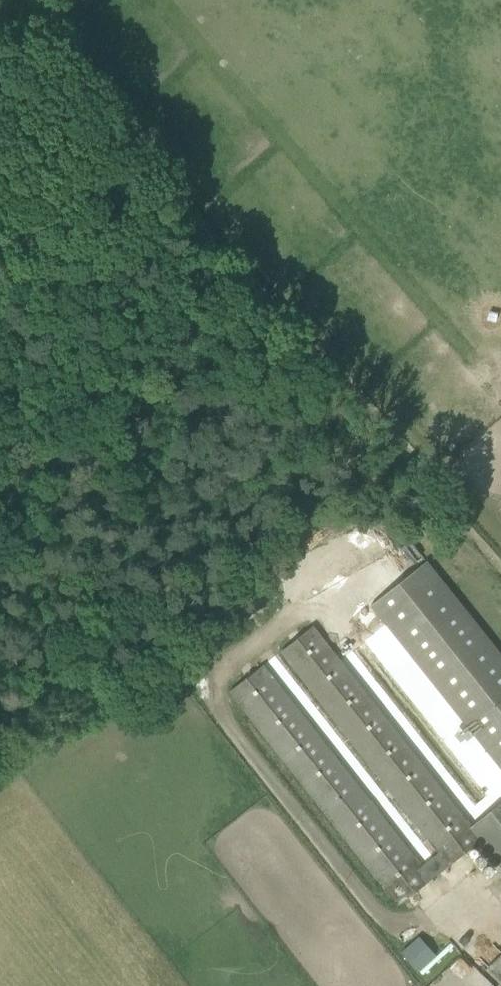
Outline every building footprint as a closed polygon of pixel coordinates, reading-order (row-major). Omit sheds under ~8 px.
[(426,562),(371,606),(500,768),(500,655),(426,562)] [(450,865),(482,840),(471,827),(312,628),(280,653),(440,852),(421,867),(263,666),(231,691),(400,905),(450,865)] [(482,840),(500,865),(500,803),(471,827),(482,840)] [(500,979),(500,956),(489,967),(500,979)]
